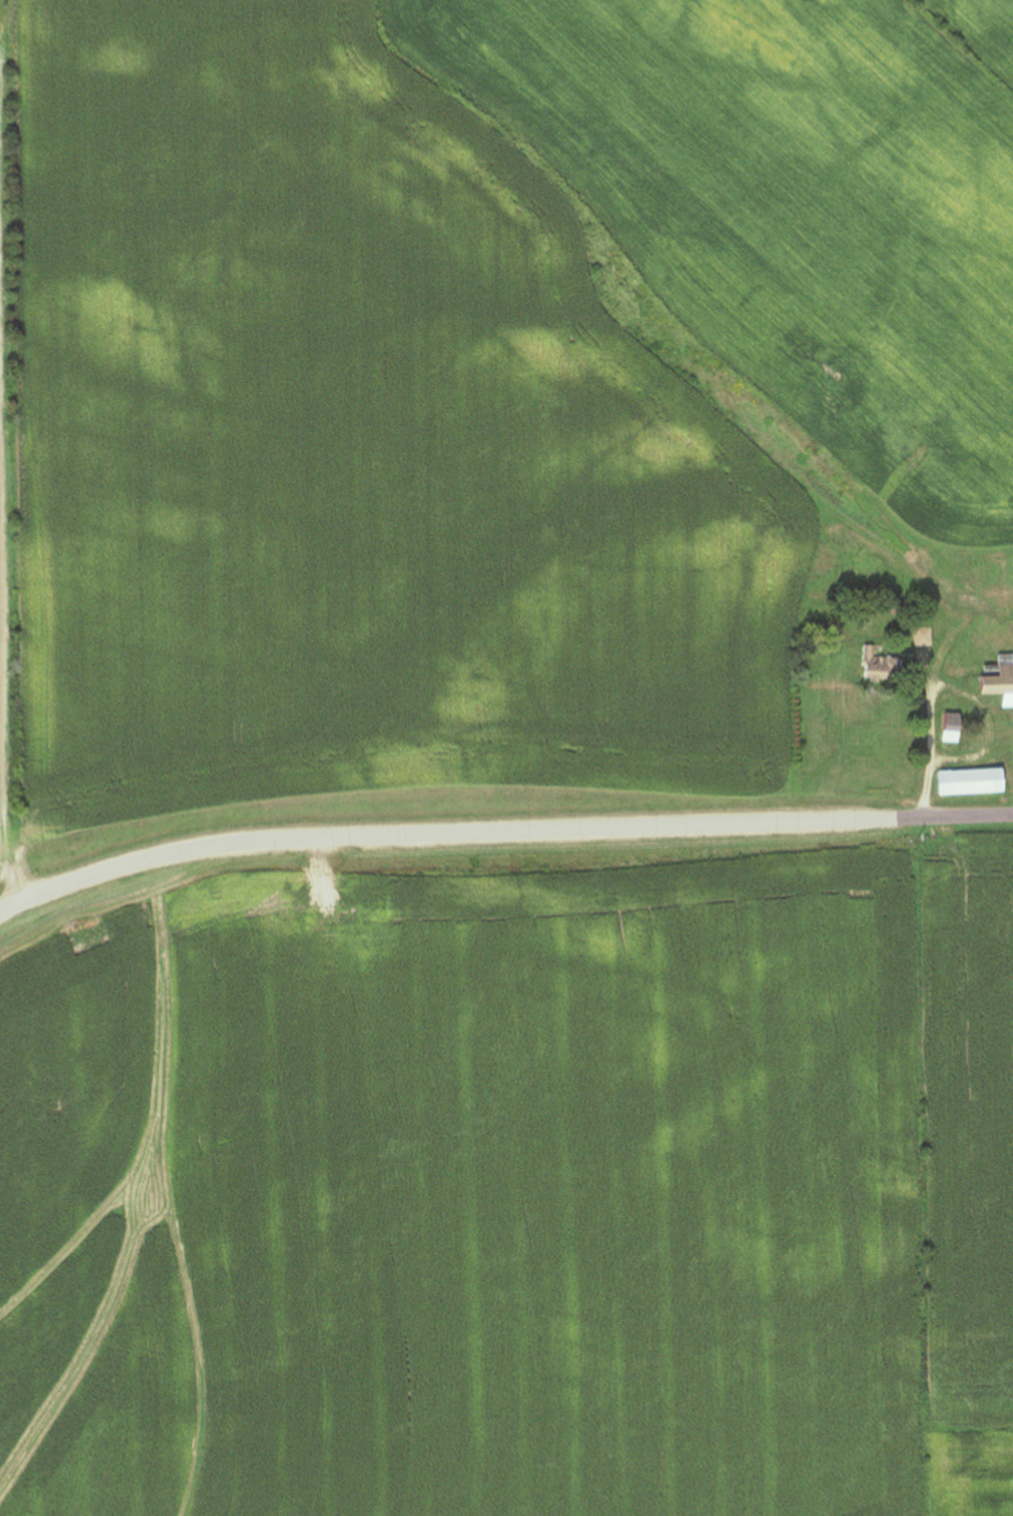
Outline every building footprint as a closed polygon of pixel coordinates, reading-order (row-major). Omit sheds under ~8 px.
[(865,680),(903,680),(903,658),(879,658),(878,646),(864,647),(865,680)] [(1000,655),(1000,676),(992,676),(992,669),(985,669),(985,695),(1005,695),(1005,709),(1012,709),(1012,655),(1000,655)] [(963,715),(947,714),(946,744),(963,744),(963,715)] [(940,772),(941,797),(1007,794),(1007,770),(940,772)]
